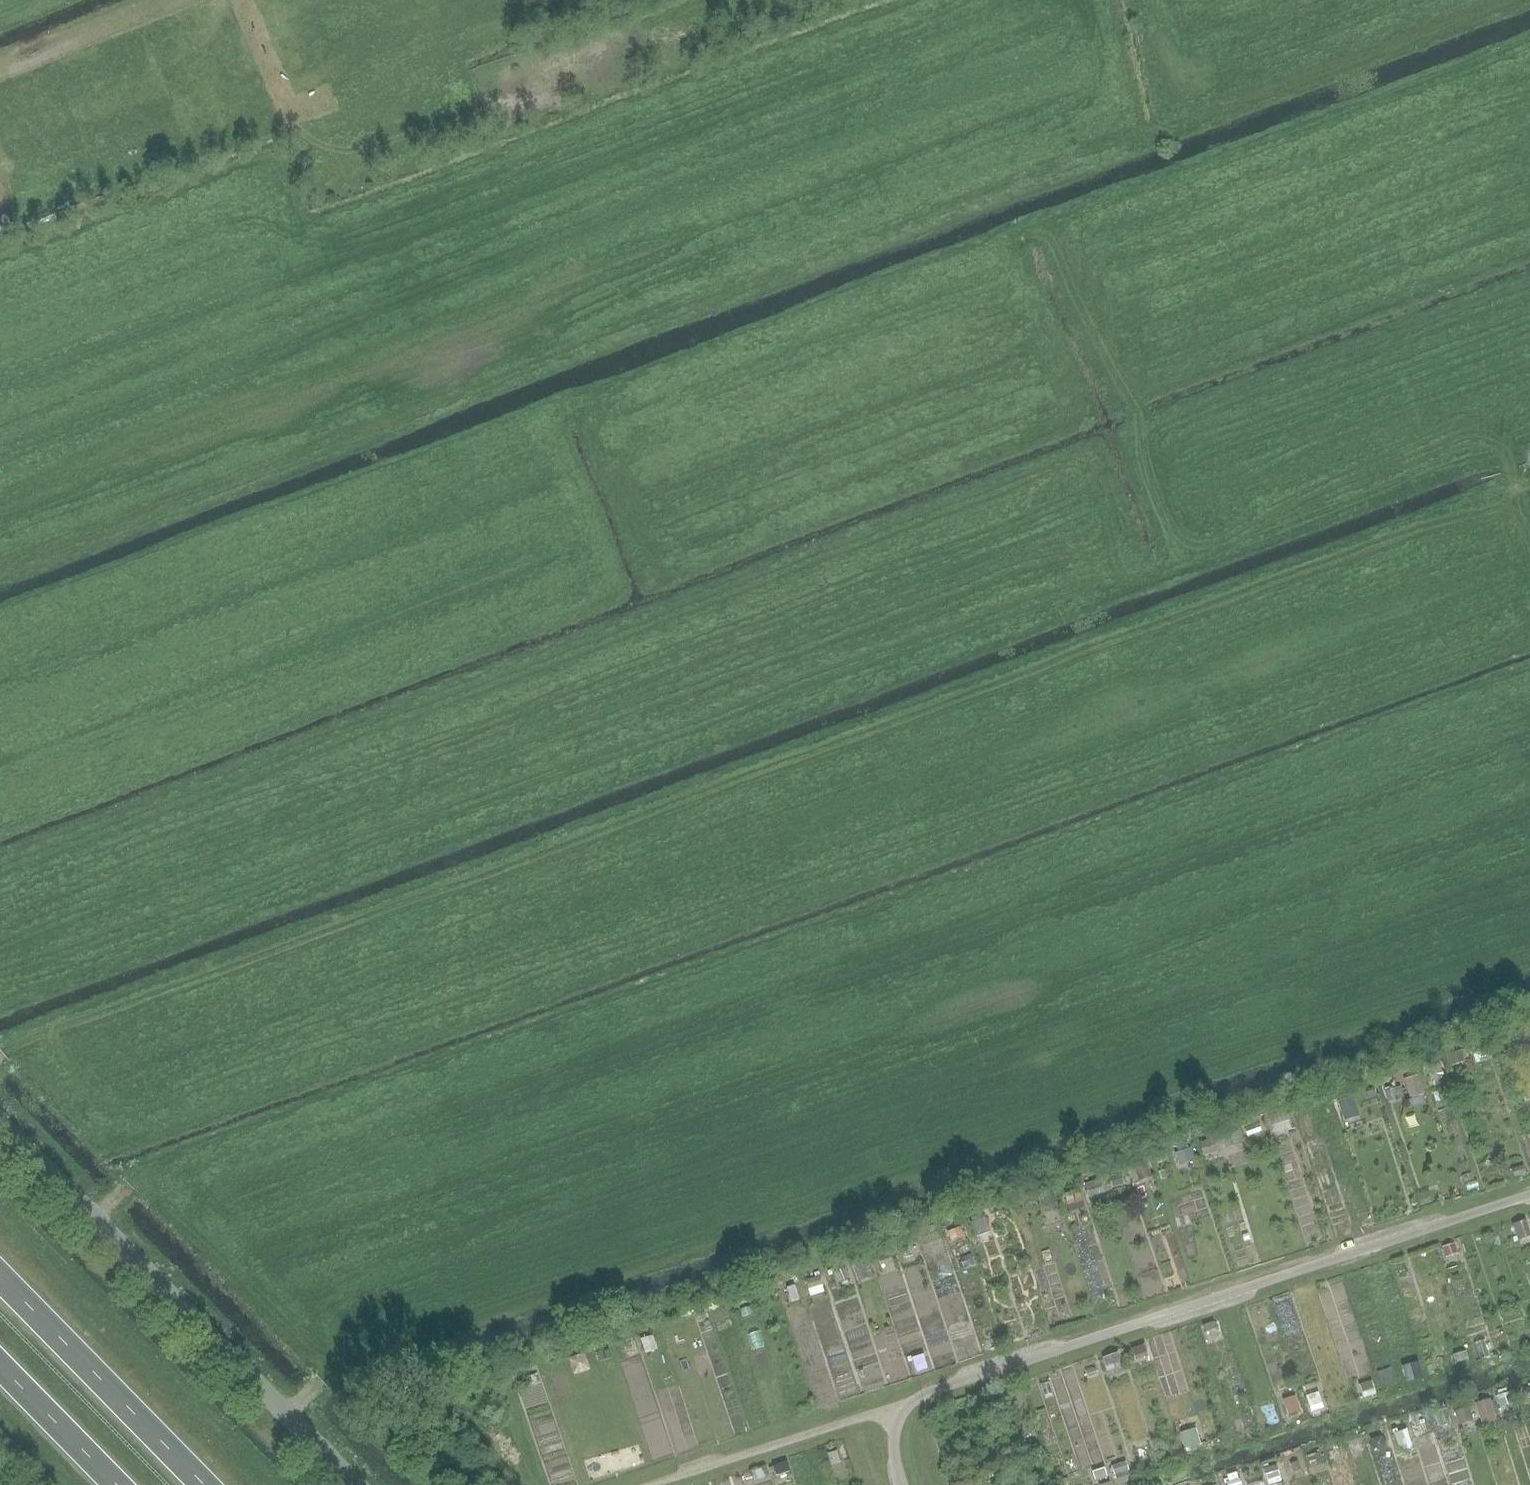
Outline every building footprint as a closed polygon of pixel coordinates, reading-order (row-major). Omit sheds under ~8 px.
[(1515,1031),(1522,1056),(1529,1053),(1529,1031),(1529,1028),(1515,1031)] [(1377,1085),(1337,1097),(1363,1184),(1382,1179),(1376,1158),(1386,1155),(1374,1116),(1386,1113),(1377,1085)] [(1267,1115),(1274,1133),(1291,1127),(1284,1109),(1267,1115)] [(1084,1181),(1086,1198),(1102,1196),(1099,1179),(1084,1181)] [(1150,1295),(1191,1283),(1174,1224),(1157,1228),(1164,1253),(1158,1255),(1161,1266),(1143,1271),(1150,1295)] [(833,1371),(840,1395),(981,1354),(981,1343),(976,1325),(976,1320),(996,1320),(983,1277),(983,1272),(880,1271),(895,1324),(875,1330),(875,1347),(854,1347),(853,1347),(853,1360),(849,1362),(853,1377),(852,1377),(839,1377),(839,1362),(833,1362),(833,1371)]
